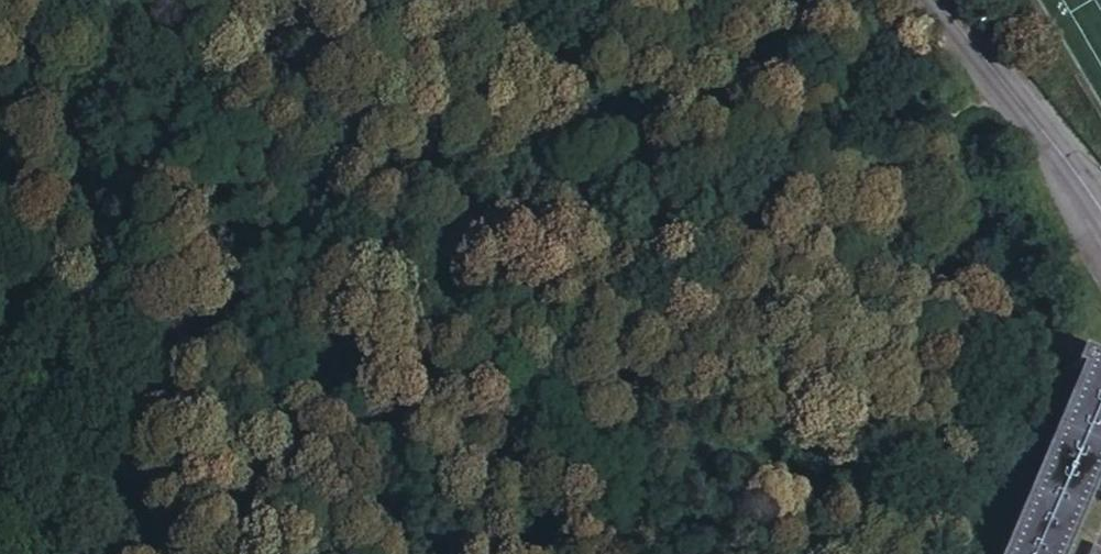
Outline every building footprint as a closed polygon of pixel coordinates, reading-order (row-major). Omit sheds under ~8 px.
[(1000,542),(994,553),(1055,553),(1100,450),(1100,376),(1097,375),(1068,362),(1061,377),(1070,382),(1000,542)]
